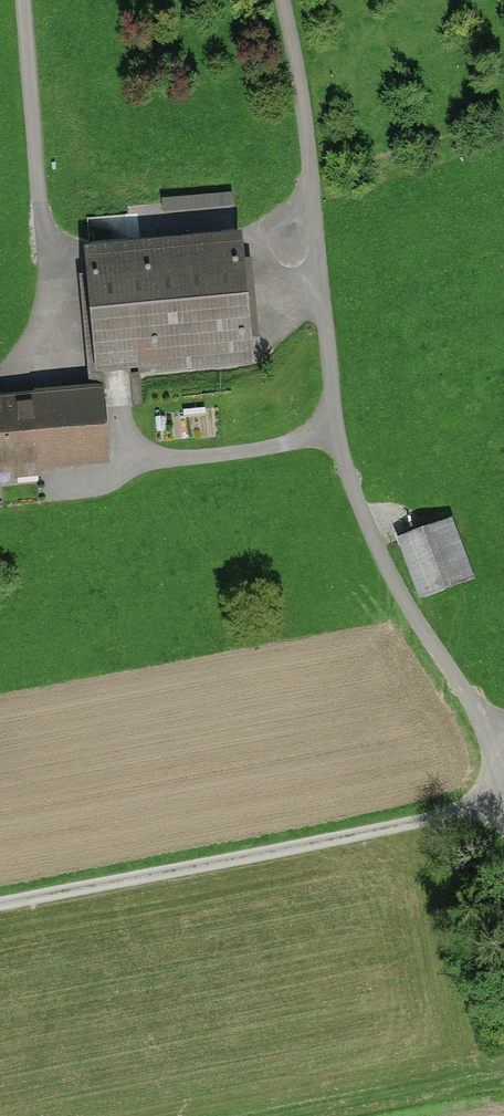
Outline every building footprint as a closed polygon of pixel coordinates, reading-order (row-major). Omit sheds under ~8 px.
[(255,243),(95,254),(104,383),(264,372),(255,243)] [(114,467),(107,389),(0,400),(0,478),(114,467)] [(459,523),(404,543),(425,602),(480,582),(459,523)]
